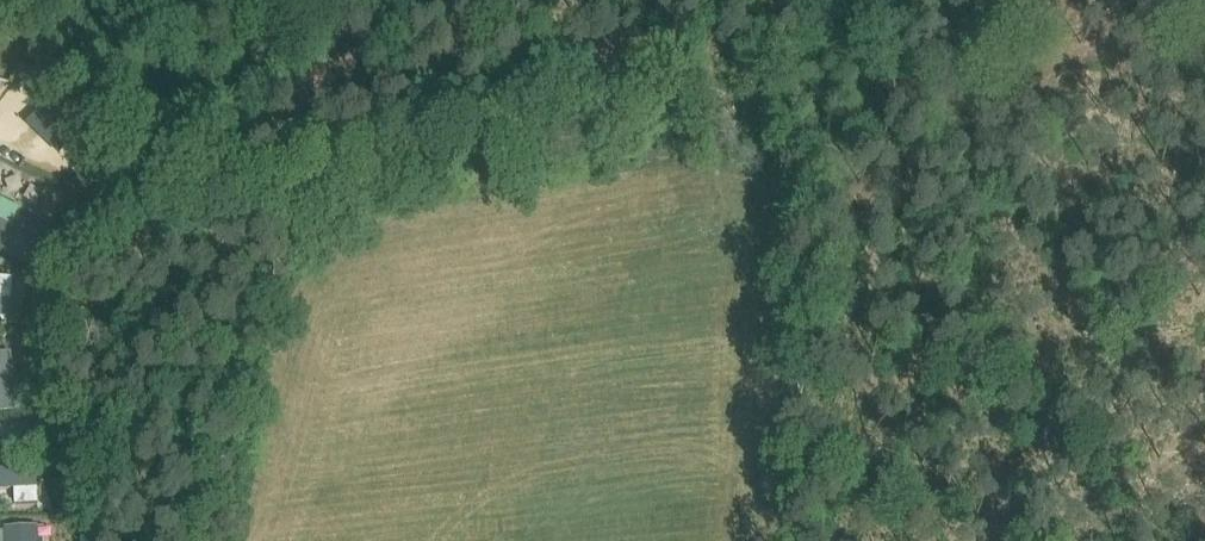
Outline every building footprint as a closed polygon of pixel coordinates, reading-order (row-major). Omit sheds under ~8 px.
[(38,66),(24,80),(38,94),(52,80),(38,66)] [(28,96),(11,84),(0,98),(0,116),(8,122),(28,96)] [(31,267),(49,232),(21,217),(15,229),(0,222),(0,252),(31,267)] [(9,320),(13,279),(0,278),(0,319),(9,320)] [(15,398),(12,380),(0,381),(0,400),(15,398)] [(31,442),(31,423),(0,424),(0,442),(31,442)] [(22,466),(28,514),(46,511),(39,463),(22,466)] [(57,515),(41,517),(42,529),(59,527),(57,515)] [(23,524),(5,525),(5,540),(23,540),(23,524)]
